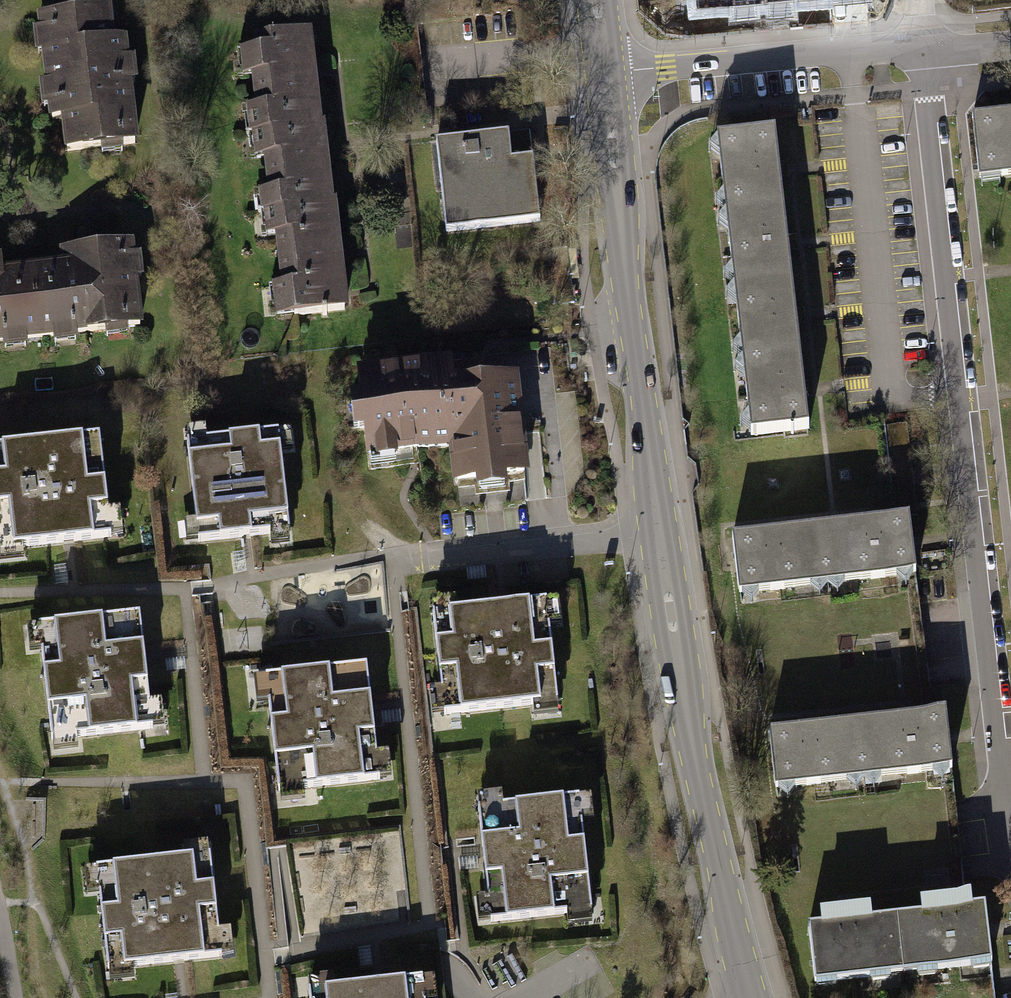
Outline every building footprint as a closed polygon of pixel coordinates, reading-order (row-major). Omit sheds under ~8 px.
[(112,20),(41,27),(51,126),(66,124),(69,157),(136,150),(126,52),(115,53),(112,20)] [(259,52),(243,54),(246,79),(256,77),(260,109),(250,110),(254,137),(330,127),(318,33),(258,40),(259,52)] [(993,111),(998,181),(1010,180),(1010,109),(993,111)] [(330,127),(254,137),(257,161),(268,160),(272,194),(264,195),(266,216),(339,207),(330,127)] [(530,132),(451,140),(459,227),(555,217),(549,158),(533,160),(530,132)] [(779,133),(714,139),(721,212),(786,206),(779,133)] [(786,206),(721,212),(728,285),(793,279),(786,206)] [(339,207),(266,216),(269,240),(279,238),(285,288),(277,289),(280,321),(352,312),(339,207)] [(67,270),(35,274),(43,344),(144,332),(134,248),(65,256),(67,270)] [(43,344),(35,274),(2,278),(1,265),(0,265),(0,349),(43,344)] [(793,279),(728,285),(735,358),(800,352),(793,279)] [(800,352),(735,358),(742,431),(807,424),(800,352)] [(478,362),(365,372),(372,452),(465,444),(470,497),(541,491),(531,381),(480,386),(478,362)] [(206,434),(180,437),(190,530),(180,531),(183,554),(267,545),(269,558),(295,555),(285,463),(295,462),(292,437),(207,447),(206,434)] [(0,449),(0,556),(125,540),(122,515),(105,517),(95,436),(0,449)] [(917,581),(910,516),(821,526),(829,590),(917,581)] [(829,590),(821,526),(733,536),(740,600),(829,590)] [(543,607),(437,618),(447,718),(553,707),(543,607)] [(135,613),(31,625),(45,745),(166,731),(163,701),(145,703),(135,613)] [(364,672),(249,682),(252,718),(261,718),(270,818),(309,815),(307,797),(393,789),(391,764),(372,765),(364,672)] [(956,774),(949,711),(858,721),(865,784),(956,774)] [(865,784),(858,721),(767,732),(774,794),(865,784)] [(594,802),(508,811),(506,799),(475,802),(486,902),(474,903),(477,933),(563,923),(565,937),(598,933),(588,836),(597,835),(594,802)] [(177,857),(81,869),(84,900),(95,898),(105,983),(127,980),(125,970),(233,958),(230,931),(219,933),(209,843),(175,847),(177,857)] [(991,971),(984,908),(896,917),(903,980),(991,971)] [(903,980),(896,917),(808,927),(814,989),(903,980)] [(303,980),(305,997),(435,997),(432,975),(333,988),(331,976),(303,980)]
